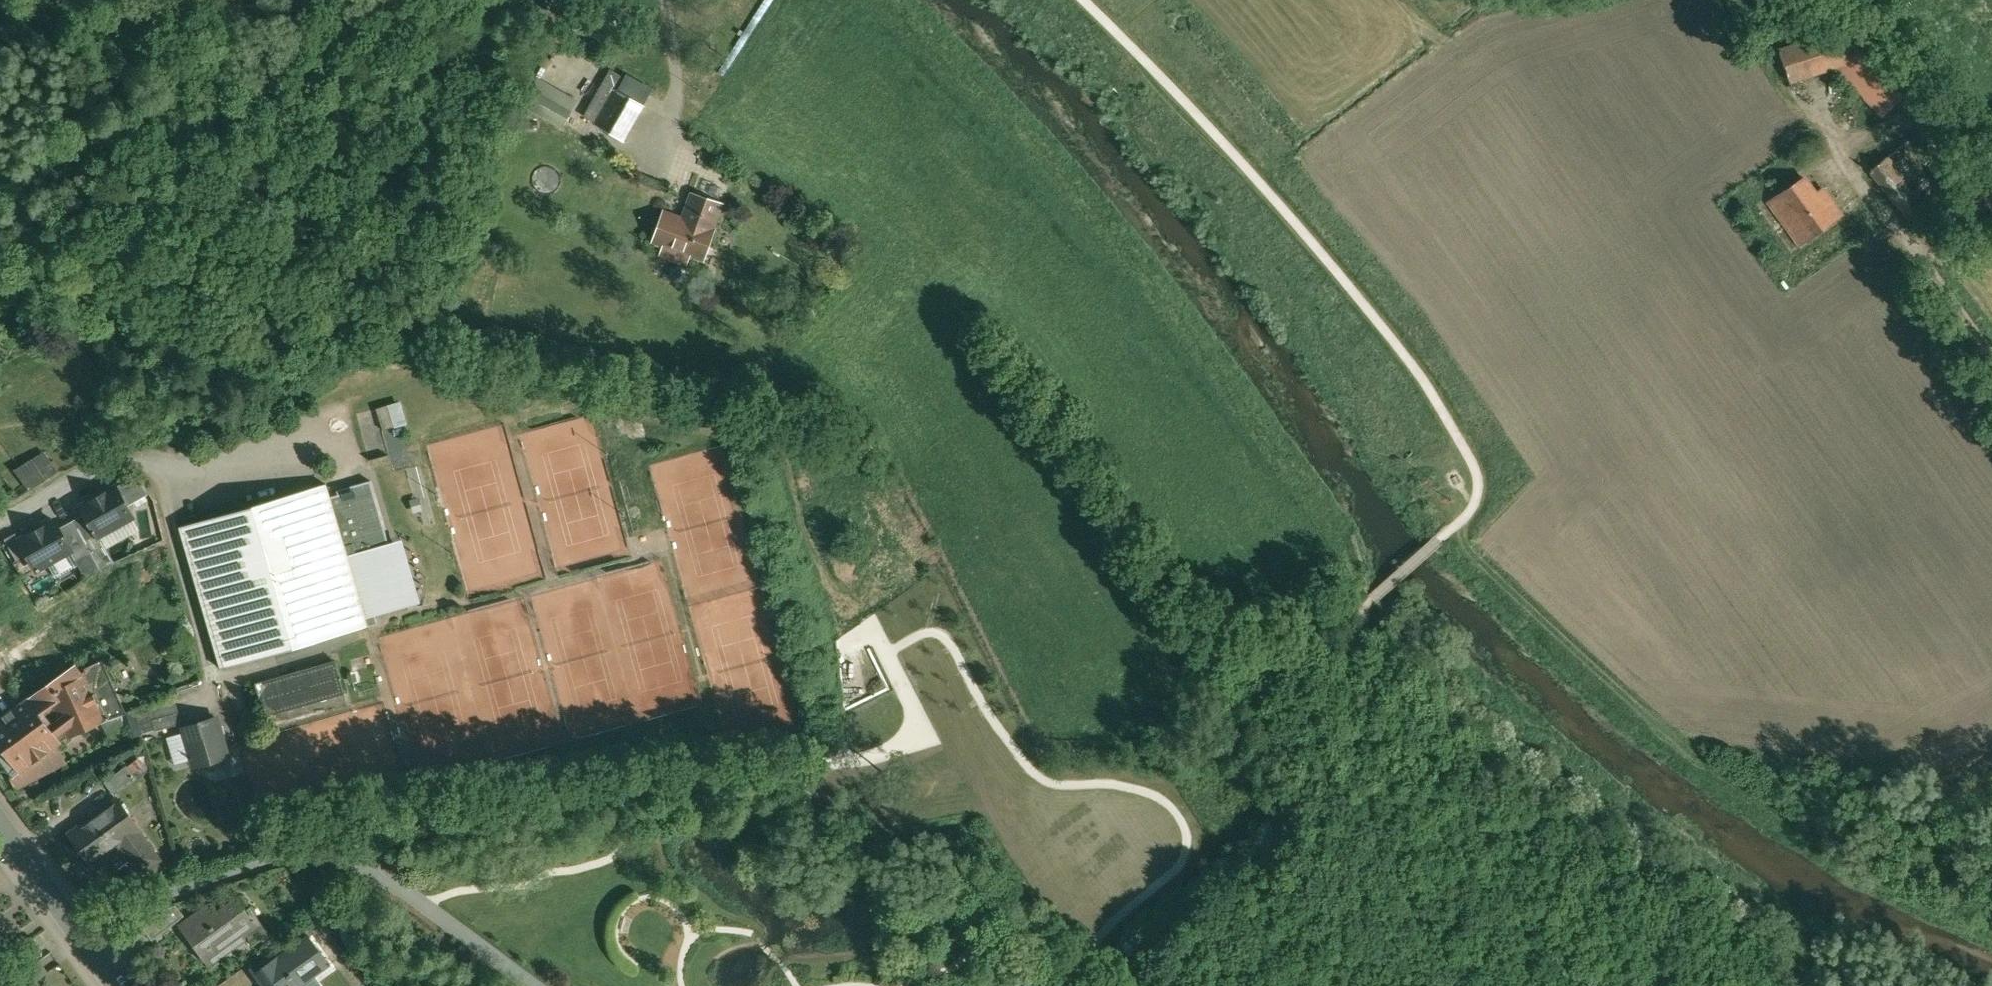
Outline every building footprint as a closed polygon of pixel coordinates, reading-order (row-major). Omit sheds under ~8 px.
[(1779,50),(1789,81),(1834,67),(1882,116),(1914,83),(1856,26),(1779,50)] [(618,91),(626,77),(609,68),(583,115),(596,123),(624,139),(643,105),(618,91)] [(572,109),(532,86),(522,104),(562,127),(572,109)] [(1943,195),(1903,145),(1870,171),(1910,221),(1943,195)] [(1771,201),(1800,243),(1842,214),(1827,193),(1820,197),(1806,177),(1771,201)] [(687,264),(690,254),(704,259),(714,229),(713,229),(722,204),(691,194),(683,218),(664,211),(653,241),(663,244),(659,255),(687,264)] [(390,405),(379,408),(385,431),(396,427),(390,405)] [(16,472),(30,492),(58,474),(45,453),(16,472)] [(138,476),(118,487),(129,507),(149,496),(138,476)] [(372,481),(339,490),(340,495),(332,497),(369,626),(369,627),(380,624),(374,605),(406,596),(372,481)] [(328,484),(182,526),(223,669),(369,626),(332,497),(328,484)] [(118,487),(83,506),(87,514),(100,536),(135,517),(129,507),(118,487)] [(87,514),(75,521),(87,543),(100,536),(87,514)] [(56,521),(21,540),(38,570),(72,551),(73,550),(61,528),(56,521)] [(87,543),(75,521),(61,528),(73,550),(72,551),(77,560),(92,553),(87,543)] [(102,571),(92,553),(77,560),(87,579),(102,571)] [(51,693),(52,695),(53,698),(41,706),(34,696),(31,698),(22,705),(0,720),(0,758),(13,776),(13,778),(18,787),(17,787),(18,789),(60,767),(55,756),(50,751),(71,737),(72,738),(74,737),(74,736),(104,722),(104,723),(107,722),(114,740),(128,732),(122,715),(124,714),(124,713),(101,663),(102,663),(101,662),(87,669),(89,671),(82,674),(81,675),(83,678),(51,693)] [(335,663),(258,686),(262,700),(278,696),(281,712),(326,698),(322,684),(340,679),(335,663)] [(75,667),(34,696),(41,706),(53,698),(52,695),(51,693),(83,678),(81,675),(75,667)] [(177,700),(150,708),(157,731),(184,723),(177,700)] [(124,714),(122,715),(128,732),(130,739),(143,735),(136,710),(124,714)] [(218,718),(185,727),(197,766),(229,756),(218,718)] [(128,765),(106,782),(113,792),(136,776),(128,765)] [(119,799),(71,834),(92,864),(121,843),(135,861),(151,850),(157,858),(159,856),(135,825),(137,823),(119,799)] [(213,904),(182,927),(205,959),(221,948),(217,943),(231,932),(239,943),(248,936),(254,944),(269,933),(256,914),(257,913),(252,907),(251,907),(244,896),(219,914),(213,904)] [(177,905),(161,911),(143,924),(154,938),(185,916),(177,905)] [(14,937),(0,917),(0,947),(14,937)] [(279,959),(277,956),(255,972),(265,985),(301,985),(324,969),(315,957),(321,952),(310,937),(279,959)] [(35,940),(24,947),(35,961),(45,953),(35,940)] [(29,985),(47,972),(40,961),(21,974),(29,985)] [(0,985),(1,985),(30,985),(29,985),(21,974),(19,972),(0,985)]
